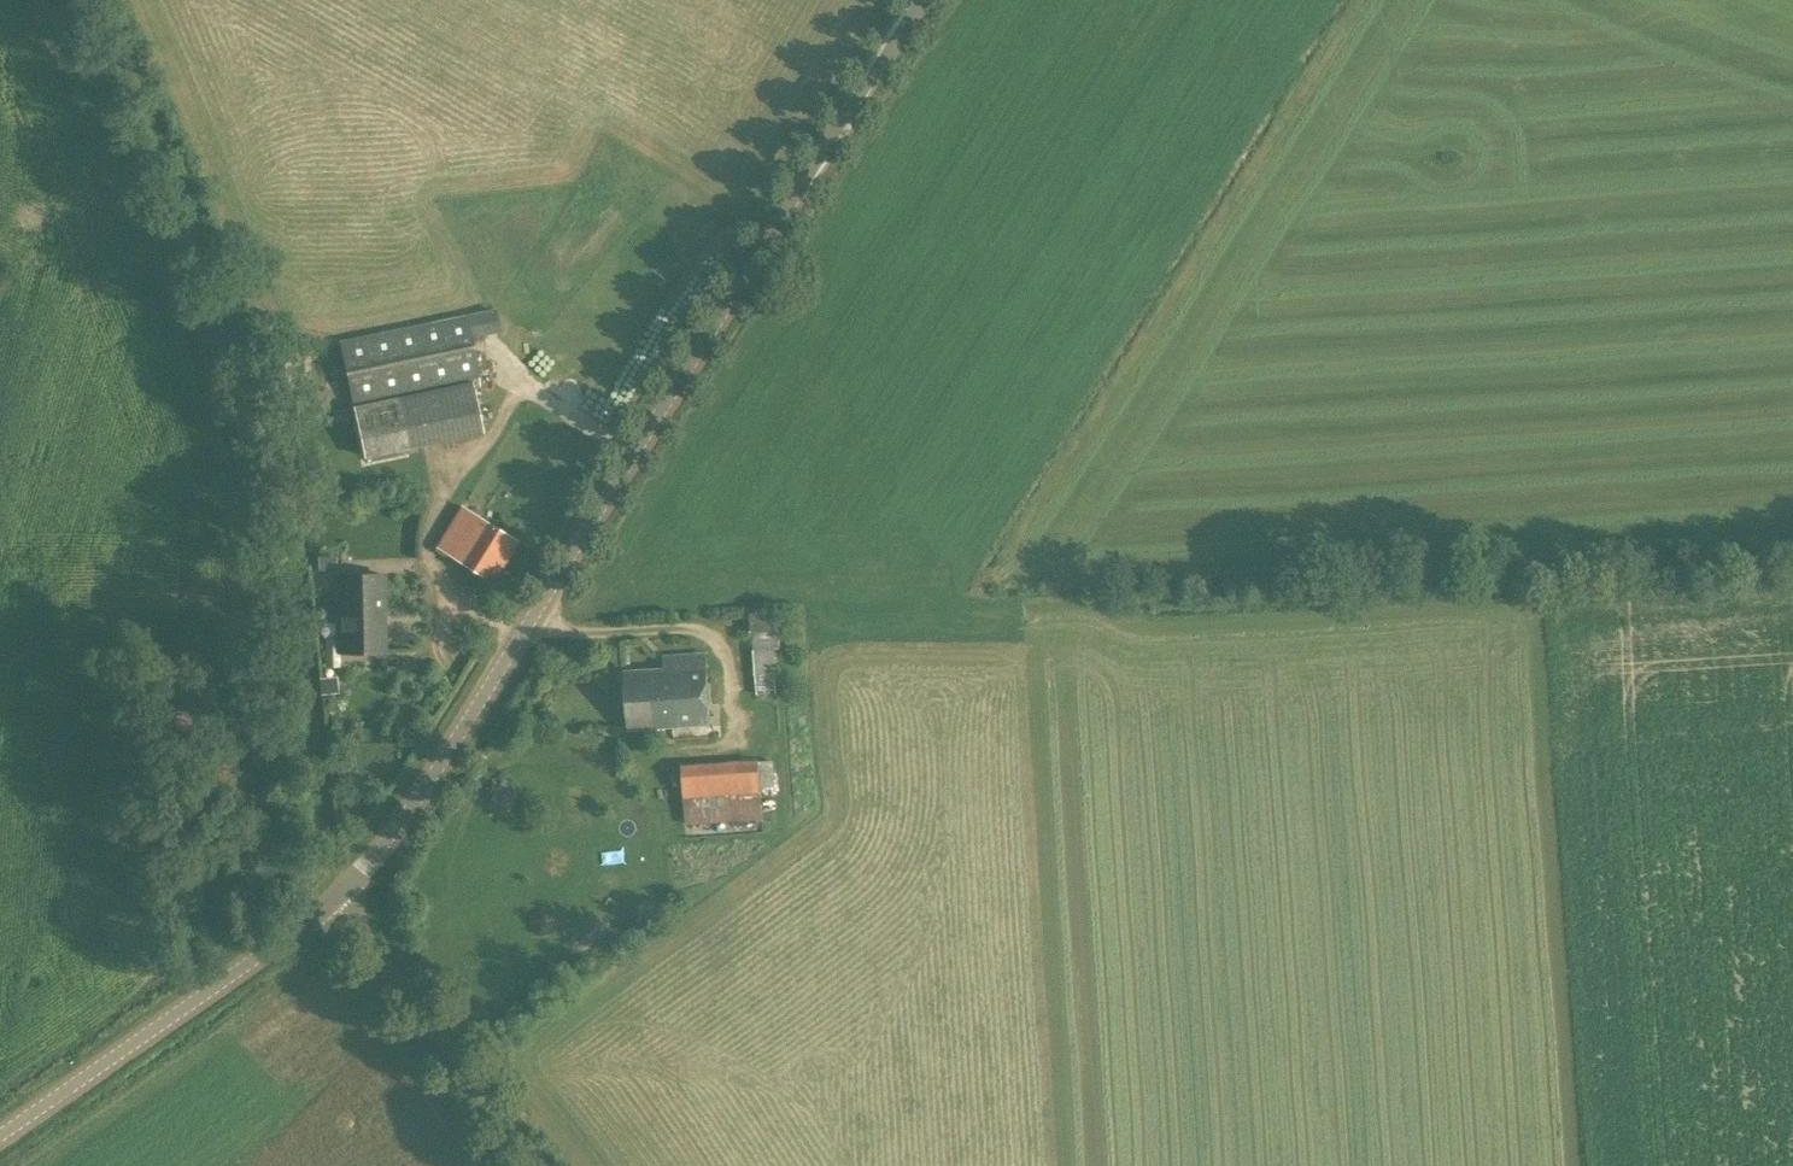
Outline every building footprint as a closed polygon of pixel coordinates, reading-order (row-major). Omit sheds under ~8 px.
[(1088,29),(1071,19),(1064,30),(1080,40),(1088,29)] [(351,406),(352,406),(463,383),(472,382),(471,379),(480,377),(473,339),(502,332),(495,309),(338,341),(351,406)] [(363,459),(473,434),(463,383),(352,406),(363,459)] [(493,583),(519,541),(462,506),(437,549),(493,583)] [(383,574),(339,575),(341,652),(384,651),(383,574)] [(777,609),(754,610),(758,691),(780,690),(777,609)] [(628,729),(710,725),(707,669),(626,673),(628,729)] [(759,789),(776,787),(774,761),(680,765),(684,825),(762,819),(759,789)] [(493,798),(511,806),(521,785),(504,776),(493,798)]
